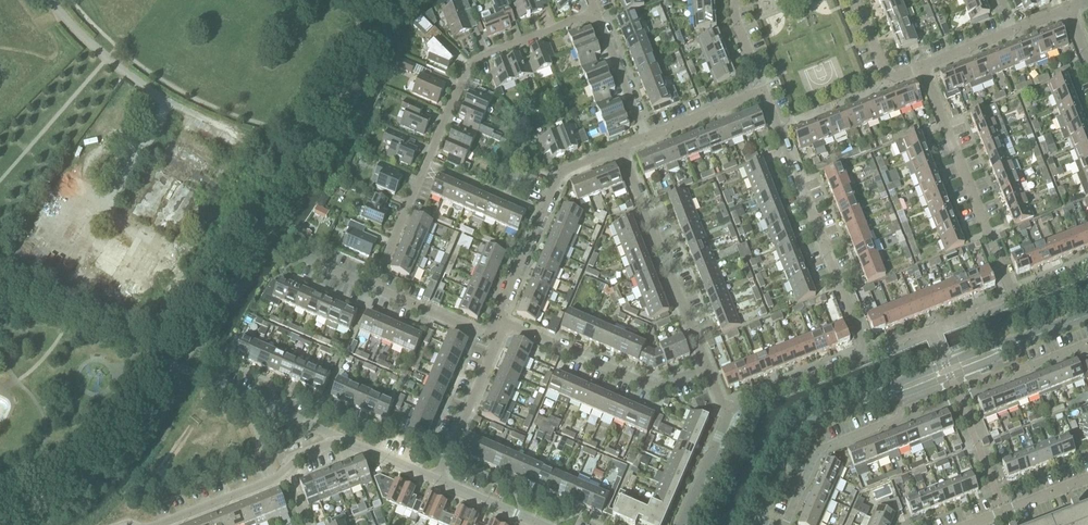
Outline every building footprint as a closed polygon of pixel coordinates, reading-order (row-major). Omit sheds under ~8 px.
[(467,0),(466,0),(463,1),(462,0),(456,0),(451,2),(451,4),(452,8),(444,11),(454,37),(472,30),(465,12),(471,10),(467,0)] [(483,21),(482,21),(489,37),(511,29),(509,24),(515,21),(507,0),(493,0),(492,0),(495,6),(493,7),(496,16),(491,18),(489,12),(481,15),(483,21)] [(531,16),(530,15),(542,10),(538,0),(523,0),(525,3),(516,6),(521,19),(527,16),(528,17),(531,16)] [(559,12),(563,11),(565,12),(569,10),(570,8),(569,5),(577,2),(576,0),(554,0),(559,12)] [(621,3),(626,14),(644,7),(641,0),(628,0),(621,3)] [(886,18),(906,10),(903,0),(899,0),(882,7),(886,18)] [(984,0),(962,0),(966,10),(985,3),(984,0)] [(1016,9),(1022,7),(1024,13),(1037,8),(1034,0),(1013,0),(1016,9)] [(1037,8),(1050,3),(1048,0),(1034,0),(1037,8)] [(990,14),(985,3),(966,10),(970,22),(990,14)] [(693,6),(694,18),(716,16),(715,5),(693,6)] [(886,18),(890,28),(911,20),(906,10),(886,18)] [(640,26),(640,25),(636,14),(617,21),(622,33),(640,26)] [(717,28),(716,16),(694,18),(695,30),(717,28)] [(434,28),(423,17),(414,26),(425,37),(434,28)] [(915,31),(911,20),(890,28),(895,39),(915,31)] [(622,33),(626,44),(645,36),(650,34),(645,23),(640,25),(640,26),(622,33)] [(1061,27),(1050,31),(1057,50),(1069,46),(1061,27)] [(948,28),(942,31),(944,37),(950,35),(948,28)] [(568,34),(574,50),(596,41),(591,29),(582,33),(581,29),(568,34)] [(673,38),(671,31),(666,33),(660,35),(663,42),(669,40),(673,38)] [(919,42),(915,31),(895,39),(899,51),(919,42)] [(1050,31),(1039,36),(1046,54),(1057,50),(1050,31)] [(702,52),(723,44),(718,32),(698,40),(702,52)] [(649,47),(645,36),(626,44),(631,55),(649,47)] [(1039,36),(1028,40),(1037,64),(1048,60),(1046,54),(1039,36)] [(446,74),(447,69),(448,69),(449,65),(453,62),(451,61),(454,58),(436,40),(427,49),(430,52),(428,56),(430,57),(429,60),(440,65),(438,70),(446,74)] [(1028,40),(1017,44),(1024,63),(1026,68),(1037,64),(1028,40)] [(574,50),(582,68),(597,62),(595,57),(601,54),(596,41),(574,50)] [(702,52),(706,62),(727,54),(723,44),(702,52)] [(1017,44),(1006,49),(1013,68),(1024,63),(1017,44)] [(544,47),(549,60),(555,58),(550,45),(544,47)] [(533,57),(527,60),(533,75),(552,67),(549,60),(544,47),(544,46),(531,51),(533,57)] [(653,58),(649,47),(631,55),(635,65),(653,58)] [(1006,49),(995,53),(1002,72),(1013,68),(1006,49)] [(995,53),(984,57),(991,76),(1002,72),(995,53)] [(727,54),(706,62),(711,73),(731,65),(727,54)] [(506,61),(515,82),(533,75),(527,60),(522,62),(519,56),(506,61)] [(392,65),(411,74),(415,66),(396,57),(392,65)] [(984,57),(973,62),(982,86),(993,81),(991,76),(984,57)] [(653,58),(635,65),(639,76),(658,69),(653,58)] [(497,72),(491,74),(497,89),(496,92),(500,97),(504,96),(500,88),(515,82),(506,61),(494,66),(497,72)] [(582,68),(589,86),(610,78),(605,66),(599,68),(597,62),(582,68)] [(973,62),(962,66),(969,85),(971,90),(982,86),(973,62)] [(736,77),(731,65),(711,73),(716,85),(736,77)] [(962,66),(951,70),(959,89),(969,85),(962,66)] [(662,80),(658,69),(639,76),(644,87),(662,80)] [(940,75),(947,93),(944,94),(946,101),(955,97),(955,96),(961,94),(959,89),(951,70),(940,75)] [(421,75),(413,94),(437,104),(445,85),(421,75)] [(1048,84),(1053,95),(1071,88),(1067,77),(1048,84)] [(615,91),(610,78),(589,86),(596,105),(611,98),(609,93),(615,91)] [(644,87),(648,98),(666,91),(662,80),(644,87)] [(915,84),(904,88),(911,107),(922,102),(915,84)] [(674,88),(666,91),(648,98),(652,109),(653,109),(655,114),(681,103),(674,88)] [(900,111),(911,107),(904,88),(893,92),(900,111)] [(1057,106),(1076,99),(1071,88),(1053,95),(1057,106)] [(470,94),(465,106),(486,115),(494,95),(480,89),(476,96),(470,94)] [(889,115),(900,111),(893,92),(882,97),(889,115)] [(882,97),(870,101),(878,120),(889,115),(882,97)] [(614,104),(611,98),(596,105),(603,123),(625,114),(620,102),(614,104)] [(1080,110),(1076,99),(1057,106),(1061,117),(1080,110)] [(407,100),(404,108),(408,110),(402,126),(424,135),(431,119),(421,115),(424,108),(407,100)] [(867,124),(878,120),(870,101),(859,105),(867,124)] [(856,129),(867,124),(859,105),(848,110),(856,129)] [(1000,116),(995,105),(971,115),(975,126),(1000,116)] [(465,121),(463,127),(478,133),(481,135),(490,139),(500,143),(503,136),(495,132),(496,129),(482,123),(486,115),(465,106),(459,118),(465,121)] [(754,133),(766,128),(758,110),(747,114),(754,133)] [(848,110),(837,114),(845,133),(856,129),(848,110)] [(1066,128),(1084,121),(1080,110),(1061,117),(1056,119),(1060,130),(1066,128)] [(630,127),(625,114),(603,123),(610,139),(623,134),(621,130),(630,127)] [(747,114),(736,119),(743,137),(754,133),(747,114)] [(837,114),(826,118),(834,137),(836,142),(847,138),(845,133),(837,114)] [(1004,127),(1000,116),(975,126),(980,137),(1004,127)] [(826,118),(816,123),(823,142),(834,137),(826,118)] [(743,137),(736,119),(725,123),(732,141),(743,137)] [(1084,121),(1066,128),(1060,130),(1060,131),(1064,142),(1070,139),(1087,132),(1087,130),(1084,121)] [(519,138),(519,137),(524,127),(515,123),(511,135),(519,138)] [(725,123),(714,127),(721,146),(732,141),(725,123)] [(812,146),(823,142),(816,123),(804,127),(812,146)] [(575,143),(581,141),(578,133),(576,126),(557,134),(559,139),(565,154),(578,149),(575,143)] [(455,130),(449,142),(470,151),(478,133),(463,127),(461,132),(455,130)] [(721,146),(714,127),(703,132),(710,150),(712,155),(723,151),(721,146)] [(812,146),(804,127),(794,131),(801,150),(812,146)] [(1009,138),(1004,127),(980,137),(984,148),(1003,140),(1009,138)] [(417,150),(413,148),(404,145),(407,137),(389,130),(384,142),(393,145),(388,157),(410,166),(417,150)] [(588,142),(584,131),(578,133),(581,141),(582,144),(588,142)] [(710,150),(703,132),(692,136),(699,154),(710,150)] [(1070,139),(1074,150),(1087,144),(1087,132),(1070,139)] [(557,134),(539,141),(545,155),(550,153),(553,159),(565,154),(559,139),(557,134)] [(900,156),(906,153),(925,146),(921,134),(896,144),(900,156)] [(681,140),(688,159),(699,154),(692,136),(681,140)] [(670,145),(677,163),(688,159),(681,140),(670,145)] [(988,159),(1007,151),(1013,149),(1011,143),(1005,146),(1003,140),(984,148),(988,159)] [(450,157),(447,163),(468,171),(470,166),(465,163),(470,151),(449,142),(444,154),(450,157)] [(1074,150),(1079,161),(1087,158),(1087,144),(1074,150)] [(679,168),(677,163),(670,145),(659,149),(666,167),(668,173),(679,168)] [(930,157),(925,146),(906,153),(911,164),(930,157)] [(666,167),(659,149),(648,153),(655,172),(666,167)] [(988,159),(993,170),(1011,162),(1010,158),(1016,156),(1013,149),(1007,151),(988,159)] [(655,172),(648,153),(637,158),(644,176),(655,172)] [(911,164),(915,175),(934,168),(930,157),(911,164)] [(822,170),(820,164),(821,164),(818,158),(812,161),(815,166),(817,172),(822,170)] [(1079,161),(1074,163),(1079,174),(1077,174),(1077,175),(1087,170),(1087,158),(1079,161)] [(748,179),(766,171),(762,160),(744,168),(748,179)] [(1016,160),(1011,162),(993,170),(997,180),(1016,173),(1021,171),(1016,160)] [(381,177),(377,187),(395,195),(402,179),(397,177),(399,171),(381,163),(375,174),(381,177)] [(624,183),(622,184),(615,166),(604,171),(611,189),(613,194),(626,189),(624,183)] [(824,173),(829,184),(846,177),(842,166),(824,173)] [(938,179),(934,168),(915,175),(920,186),(938,179)] [(1087,183),(1087,170),(1077,175),(1081,185),(1087,183)] [(600,193),(611,189),(604,171),(593,175),(600,193)] [(770,182),(766,171),(748,179),(752,189),(770,182)] [(1020,184),(1016,173),(997,180),(1001,192),(1020,184)] [(600,193),(593,175),(582,180),(589,198),(600,193)] [(442,199),(450,181),(439,177),(431,195),(442,199)] [(851,188),(846,177),(829,184),(833,195),(851,188)] [(943,189),(938,179),(920,186),(924,197),(943,189)] [(589,198),(582,180),(571,184),(578,202),(589,198)] [(450,181),(442,199),(453,204),(461,186),(450,181)] [(775,192),(770,182),(752,189),(756,199),(775,192)] [(876,184),(867,188),(869,193),(878,190),(876,184)] [(1024,195),(1020,184),(1001,192),(1006,203),(1024,195)] [(461,186),(453,204),(464,209),(471,191),(461,186)] [(855,199),(851,188),(833,195),(837,206),(855,199)] [(947,200),(943,189),(924,197),(928,208),(947,200)] [(669,197),(673,208),(691,201),(687,190),(669,197)] [(464,209),(475,213),(475,214),(482,196),(471,191),(464,209)] [(779,202),(775,192),(756,199),(760,209),(779,202)] [(317,206),(323,209),(330,198),(324,194),(317,206)] [(382,227),(388,213),(384,211),(389,200),(376,195),(371,206),(369,205),(363,219),(382,227)] [(1029,206),(1024,195),(1006,203),(1010,214),(1029,206)] [(482,196),(475,214),(475,213),(473,218),(484,223),(486,218),(485,218),(493,200),(482,196)] [(859,210),(855,199),(837,206),(842,217),(859,210)] [(496,223),(504,205),(493,200),(485,218),(486,218),(496,223)] [(951,211),(947,200),(928,208),(932,219),(951,211)] [(673,208),(677,219),(695,211),(691,201),(673,208)] [(783,213),(779,202),(760,209),(764,220),(783,213)] [(516,210),(504,205),(496,223),(508,228),(516,210)] [(565,206),(560,217),(578,225),(583,214),(565,206)] [(1033,218),(1029,206),(1010,214),(1014,225),(1033,218)] [(508,228),(519,233),(526,215),(516,210),(508,228)] [(864,221),(859,210),(842,217),(846,228),(864,221)] [(677,219),(681,229),(699,222),(695,211),(677,219)] [(956,222),(951,211),(932,219),(937,230),(956,222)] [(787,223),(783,213),(764,220),(769,230),(787,223)] [(594,218),(604,223),(606,218),(599,216),(596,214),(594,218)] [(415,215),(410,227),(428,234),(433,223),(415,215)] [(560,217),(555,228),(573,236),(578,225),(560,217)] [(614,225),(618,236),(636,229),(632,218),(614,225)] [(343,245),(370,257),(377,240),(364,234),(366,228),(351,221),(347,228),(351,230),(343,245)] [(868,232),(864,221),(846,228),(850,239),(868,232)] [(681,229),(685,239),(703,232),(699,222),(681,229)] [(960,233),(956,222),(937,230),(941,241),(960,233)] [(791,233),(787,223),(769,230),(773,240),(791,233)] [(906,236),(908,241),(914,239),(912,234),(920,231),(918,225),(909,228),(904,230),(906,236)] [(410,227),(405,238),(423,245),(424,245),(428,234),(410,227)] [(1077,231),(1084,249),(1087,247),(1087,227),(1077,231)] [(555,228),(551,239),(569,246),(568,247),(573,249),(577,238),(573,236),(555,228)] [(618,236),(622,246),(640,239),(636,229),(618,236)] [(1077,231),(1066,236),(1073,253),(1084,249),(1077,231)] [(455,232),(450,244),(454,246),(459,234),(455,232)] [(685,239),(689,250),(708,242),(703,232),(685,239)] [(872,243),(868,232),(850,239),(855,250),(872,243)] [(900,245),(905,243),(901,232),(895,234),(900,245)] [(795,244),(791,233),(773,240),(777,251),(795,244)] [(964,245),(960,233),(941,241),(946,252),(964,245)] [(1066,236),(1055,240),(1062,257),(1073,253),(1066,236)] [(405,238),(401,248),(424,258),(426,259),(430,248),(424,245),(423,245),(405,238)] [(551,239),(546,250),(564,258),(568,247),(569,246),(551,239)] [(622,246),(626,256),(644,249),(640,239),(622,246)] [(910,247),(913,252),(918,250),(916,245),(914,239),(908,241),(910,247)] [(855,250),(859,261),(877,254),(884,251),(880,240),(872,243),(855,250)] [(1055,240),(1044,244),(1051,262),(1062,257),(1055,240)] [(689,250),(693,260),(712,253),(708,242),(689,250)] [(450,256),(454,246),(450,244),(445,255),(450,256)] [(799,254),(795,244),(777,251),(781,261),(799,254)] [(1044,244),(1033,249),(1040,266),(1051,262),(1044,244)] [(457,259),(462,249),(457,247),(453,257),(457,259)] [(501,266),(506,254),(488,247),(483,258),(501,266)] [(401,248),(396,259),(419,269),(420,269),(424,258),(401,248)] [(648,260),(644,249),(626,256),(630,267),(648,260)] [(1033,249),(1022,253),(1029,271),(1040,266),(1033,249)] [(546,250),(541,261),(559,269),(564,258),(546,250)] [(712,253),(693,260),(697,270),(716,263),(722,260),(718,250),(712,253)] [(1018,275),(1029,271),(1022,253),(1011,257),(1018,275)] [(781,261),(785,272),(803,264),(799,254),(781,261)] [(881,265),(877,254),(859,261),(863,272),(881,265)] [(450,256),(445,255),(440,265),(445,267),(450,256)] [(496,276),(501,266),(483,258),(478,256),(473,267),(478,269),(496,276)] [(452,270),(457,259),(453,257),(448,268),(452,270)] [(413,283),(419,269),(396,259),(391,270),(406,277),(405,279),(413,283)] [(653,270),(648,260),(630,267),(634,277),(653,270)] [(554,279),(559,269),(541,261),(536,271),(554,279)] [(702,281),(720,273),(716,263),(697,270),(702,281)] [(789,282),(807,275),(803,264),(785,272),(789,282)] [(885,276),(881,265),(863,272),(868,283),(885,276)] [(452,271),(452,270),(448,268),(445,275),(450,276),(450,275),(455,277),(456,273),(452,271)] [(988,268),(977,273),(984,290),(995,286),(988,268)] [(478,269),(474,279),(492,287),(496,276),(478,269)] [(634,277),(638,288),(657,281),(653,270),(634,277)] [(536,271),(532,282),(550,290),(554,279),(536,271)] [(720,273),(702,281),(706,291),(724,284),(720,273)] [(977,273),(966,277),(973,295),(984,290),(977,273)] [(434,275),(432,281),(437,284),(440,278),(436,276),(434,275)] [(789,282),(793,292),(811,285),(807,275),(789,282)] [(966,277),(955,281),(962,299),(973,295),(966,277)] [(474,279),(469,290),(487,298),(492,287),(474,279)] [(281,302),(285,303),(292,285),(281,280),(280,284),(274,281),(269,288),(272,289),(271,291),(268,290),(262,300),(268,302),(268,303),(278,307),(280,301),(281,302)] [(437,284),(432,281),(431,281),(427,291),(424,298),(430,301),(437,284)] [(643,298),(661,291),(657,281),(638,288),(639,288),(632,291),(636,301),(643,298)] [(955,281),(944,286),(951,303),(962,299),(955,281)] [(550,290),(532,282),(527,293),(545,301),(549,303),(554,292),(550,291),(550,290)] [(710,301),(728,294),(724,284),(706,291),(710,301)] [(292,285),(285,303),(296,308),(303,290),(292,285)] [(811,285),(793,292),(797,303),(816,296),(811,285)] [(944,286),(933,290),(940,308),(951,303),(944,286)] [(296,308),(306,313),(314,295),(303,290),(296,308)] [(445,293),(443,292),(439,290),(433,303),(439,306),(445,293)] [(469,290),(464,301),(482,309),(487,298),(469,290)] [(933,290),(922,294),(929,312),(940,308),(933,290)] [(643,298),(647,308),(665,301),(661,291),(643,298)] [(527,293),(522,304),(540,311),(545,301),(527,293)] [(732,304),(728,294),(710,301),(714,312),(732,304)] [(922,294),(911,299),(918,316),(929,312),(922,294)] [(314,295),(306,313),(317,317),(325,299),(314,295)] [(328,322),(336,304),(325,299),(317,317),(327,322),(328,322)] [(907,321),(918,316),(911,299),(900,303),(907,321)] [(477,320),(482,309),(464,301),(459,312),(477,320)] [(669,312),(665,301),(647,308),(651,319),(669,312)] [(900,303),(889,307),(896,325),(907,321),(900,303)] [(336,304),(328,322),(327,322),(325,326),(337,331),(338,327),(339,327),(347,309),(336,304)] [(518,315),(536,323),(540,311),(522,304),(518,315)] [(718,322),(736,315),(732,304),(714,312),(718,322)] [(874,334),(885,329),(878,312),(875,304),(862,309),(865,318),(867,317),(874,334)] [(889,307),(878,312),(885,329),(896,325),(889,307)] [(347,309),(339,327),(350,332),(358,314),(347,309)] [(573,334),(580,316),(569,311),(561,329),(573,334)] [(360,331),(371,336),(379,318),(368,313),(360,331)] [(741,326),(736,315),(718,322),(722,333),(741,326)] [(591,321),(580,316),(573,334),(583,339),(591,321)] [(547,331),(555,334),(562,320),(557,319),(553,317),(547,331)] [(390,323),(379,318),(371,336),(382,341),(390,323)] [(594,343),(602,325),(591,321),(583,339),(594,343)] [(594,343),(605,348),(613,330),(615,325),(604,321),(602,326),(602,325),(594,343)] [(401,327),(390,323),(382,341),(393,345),(401,327)] [(286,328),(297,333),(299,328),(293,326),(288,324),(286,328)] [(832,328),(839,346),(850,341),(843,324),(832,328)] [(393,345),(404,350),(411,332),(401,327),(393,345)] [(265,336),(267,331),(261,328),(259,334),(265,336)] [(832,328),(821,333),(828,350),(839,346),(832,328)] [(613,330),(605,348),(616,353),(624,335),(613,330)] [(423,337),(411,332),(404,350),(415,355),(423,337)] [(450,333),(445,345),(463,352),(468,341),(450,333)] [(810,337),(817,354),(828,350),(821,333),(810,337)] [(236,356),(247,361),(255,343),(256,340),(257,339),(245,334),(242,340),(236,337),(231,350),(237,352),(236,356)] [(616,353),(627,358),(635,340),(624,335),(616,353)] [(810,337),(799,341),(806,359),(817,354),(810,337)] [(319,342),(330,347),(332,343),(321,338),(319,342)] [(683,338),(671,342),(678,360),(690,356),(683,338)] [(515,339),(510,351),(528,358),(533,347),(515,339)] [(247,361),(258,366),(266,348),(259,345),(261,342),(256,340),(255,343),(247,361)] [(333,340),(332,343),(330,347),(342,352),(345,346),(333,340)] [(646,345),(635,340),(627,358),(638,362),(644,347),(645,347),(646,345)] [(353,355),(358,343),(354,341),(349,353),(353,355)] [(799,341),(788,346),(795,363),(806,359),(799,341)] [(661,349),(668,365),(678,360),(671,342),(660,347),(661,349)] [(445,345),(441,355),(459,363),(463,352),(445,345)] [(784,367),(795,363),(788,346),(777,350),(784,367)] [(655,351),(645,347),(644,347),(638,362),(655,370),(668,365),(661,349),(655,351)] [(258,366),(269,370),(276,352),(266,348),(258,366)] [(773,372),(784,367),(777,350),(766,354),(773,372)] [(510,351),(506,361),(523,369),(528,358),(510,351)] [(269,370),(279,375),(287,357),(276,352),(269,370)] [(766,354),(755,359),(762,376),(773,372),(766,354)] [(441,355),(436,366),(454,374),(459,363),(441,355)] [(290,380),(301,384),(309,366),(311,361),(300,356),(298,362),(290,380)] [(279,375),(290,380),(298,362),(287,357),(279,375)] [(1087,373),(1087,357),(1085,359),(1085,358),(1077,361),(1082,375),(1087,373)] [(751,381),(762,376),(755,359),(744,363),(751,381)] [(506,361),(501,372),(519,380),(523,369),(506,361)] [(1083,378),(1082,375),(1077,361),(1066,366),(1072,382),(1073,385),(1085,381),(1083,378)] [(744,363),(733,367),(740,385),(751,381),(744,363)] [(301,384),(312,389),(320,371),(309,366),(301,384)] [(449,385),(454,374),(436,366),(431,377),(449,385)] [(1072,382),(1066,366),(1055,370),(1061,386),(1062,389),(1063,393),(1067,391),(1066,388),(1073,385),(1072,382)] [(728,389),(740,385),(733,367),(721,372),(728,389)] [(405,377),(405,379),(409,380),(412,374),(407,372),(407,373),(401,370),(399,375),(405,377)] [(1061,386),(1055,370),(1044,374),(1052,394),(1062,389),(1061,386)] [(331,376),(320,371),(312,389),(323,394),(331,376)] [(519,380),(501,372),(496,383),(514,390),(519,380)] [(549,391),(560,396),(568,378),(556,373),(549,391)] [(1039,395),(1040,398),(1052,394),(1044,374),(1033,379),(1039,395)] [(445,396),(449,385),(431,377),(427,388),(445,396)] [(579,383),(568,378),(560,396),(558,402),(568,406),(570,401),(571,401),(579,383)] [(343,403),(351,385),(339,379),(331,397),(343,403)] [(1022,383),(1029,399),(1039,395),(1033,379),(1022,383)] [(496,383),(492,394),(509,401),(514,390),(496,383)] [(571,401),(582,405),(589,387),(579,383),(571,401)] [(1011,387),(1019,407),(1019,406),(1018,403),(1029,399),(1022,383),(1011,387)] [(362,389),(351,385),(343,403),(354,407),(362,389)] [(582,405),(592,410),(600,392),(589,387),(582,405)] [(1000,391),(1008,411),(1019,407),(1011,387),(1000,391)] [(427,388),(422,399),(440,407),(445,396),(427,388)] [(365,412),(372,394),(362,389),(354,407),(365,412)] [(1008,411),(1000,391),(989,396),(997,415),(1007,411),(1008,411)] [(611,397),(600,392),(592,410),(603,415),(611,397)] [(383,398),(372,394),(365,412),(375,416),(383,398)] [(504,412),(509,401),(492,394),(487,404),(504,412)] [(997,415),(989,396),(978,400),(985,420),(997,415)] [(622,402),(611,397),(603,415),(614,420),(622,402)] [(383,398),(375,416),(386,421),(394,403),(383,398)] [(435,417),(440,407),(422,399),(417,410),(435,417)] [(614,420),(625,424),(633,406),(622,402),(614,420)] [(499,423),(504,412),(487,404),(482,416),(499,423)] [(644,411),(633,406),(625,424),(626,425),(626,426),(635,430),(636,429),(644,411)] [(417,410),(413,420),(431,428),(435,417),(417,410)] [(655,416),(644,411),(636,429),(647,434),(655,416)] [(691,412),(687,422),(705,430),(709,419),(691,412)] [(947,412),(936,417),(942,433),(954,429),(947,412)] [(936,417),(925,421),(931,438),(932,440),(933,443),(944,439),(942,433),(936,417)] [(426,439),(431,428),(413,420),(408,432),(426,439)] [(932,440),(931,438),(925,421),(914,426),(920,442),(921,445),(932,440)] [(705,430),(687,422),(682,433),(700,440),(705,430)] [(921,445),(920,442),(914,426),(903,430),(910,446),(909,446),(910,449),(921,445)] [(903,430),(892,434),(899,450),(909,446),(910,446),(903,430)] [(682,433),(678,443),(696,451),(700,440),(682,433)] [(881,439),(887,455),(899,450),(892,434),(881,439)] [(1056,438),(1064,457),(1075,453),(1068,434),(1056,438)] [(460,453),(471,458),(479,440),(468,435),(460,453)] [(1064,457),(1056,438),(1046,442),(1053,462),(1064,457)] [(887,455),(881,439),(870,443),(877,462),(888,458),(887,455)] [(990,445),(987,439),(981,441),(984,447),(990,445)] [(471,458),(482,463),(490,445),(479,440),(471,458)] [(1035,447),(1036,450),(1042,466),(1053,462),(1046,442),(1035,447)] [(696,451),(678,443),(673,453),(691,461),(696,451)] [(859,447),(866,466),(877,462),(870,443),(859,447)] [(482,463),(493,467),(501,449),(490,445),(482,463)] [(848,452),(853,465),(854,468),(855,470),(866,466),(859,447),(848,452)] [(1042,466),(1036,450),(1035,447),(1033,447),(1034,447),(1024,451),(1032,470),(1042,466)] [(493,467),(504,472),(512,454),(501,449),(493,467)] [(1024,451),(1013,455),(1020,475),(1032,470),(1024,451)] [(827,461),(822,472),(838,479),(838,478),(843,467),(845,468),(853,465),(848,452),(835,457),(832,463),(827,461)] [(673,453),(669,463),(687,471),(691,461),(673,453)] [(504,472),(515,477),(522,459),(512,454),(504,472)] [(1020,475),(1013,455),(1001,460),(1009,479),(1020,475)] [(650,459),(644,456),(641,463),(648,466),(650,459)] [(363,459),(352,463),(359,481),(361,486),(362,487),(373,483),(363,459)] [(515,477),(525,481),(533,463),(522,459),(515,477)] [(359,481),(352,463),(342,467),(349,485),(351,490),(361,486),(359,481)] [(544,468),(533,463),(525,481),(537,486),(545,468),(544,468)] [(545,468),(537,486),(548,491),(555,473),(557,468),(546,463),(544,468),(545,468)] [(687,471),(669,463),(664,474),(682,481),(687,471)] [(619,464),(617,470),(624,473),(627,467),(619,464)] [(349,485),(342,467),(332,471),(339,489),(341,494),(351,490),(349,485)] [(332,471),(322,475),(329,493),(331,498),(341,494),(339,489),(332,471)] [(817,482),(836,491),(841,480),(838,478),(838,479),(822,472),(817,482)] [(959,476),(960,480),(961,479),(967,496),(978,491),(971,472),(959,476)] [(566,477),(555,473),(548,491),(558,495),(566,477)] [(682,481),(664,474),(660,484),(678,492),(682,481)] [(322,475),(311,479),(320,503),(331,498),(329,493),(322,475)] [(387,503),(397,507),(406,486),(396,481),(395,482),(381,476),(375,478),(383,499),(387,501),(387,503)] [(566,477),(558,495),(569,500),(577,482),(566,477)] [(310,507),(320,503),(311,479),(300,484),(307,501),(310,507)] [(950,484),(956,500),(967,496),(961,479),(960,480),(950,484)] [(587,487),(580,505),(590,509),(598,491),(600,486),(601,485),(590,480),(587,487)] [(587,487),(577,482),(569,500),(580,505),(587,487)] [(813,493),(812,494),(813,494),(832,502),(836,491),(817,482),(813,493)] [(678,492),(660,484),(656,494),(674,502),(678,492)] [(945,505),(956,500),(950,484),(939,488),(945,505)] [(939,488),(938,485),(927,489),(935,509),(945,505),(939,488)] [(416,490),(406,486),(397,507),(406,511),(404,517),(410,520),(412,514),(419,498),(414,496),(416,490)] [(598,491),(590,509),(602,514),(602,513),(604,510),(605,506),(606,503),(608,500),(609,497),(611,494),(612,491),(611,491),(600,487),(600,486),(598,491)] [(927,489),(916,494),(923,513),(935,509),(927,489)] [(280,491),(269,496),(278,518),(289,514),(287,509),(280,491)] [(656,494),(651,504),(669,512),(674,502),(656,494)] [(813,506),(827,512),(832,502),(813,494),(812,494),(808,504),(813,506)] [(923,513),(916,494),(904,498),(912,518),(923,513)] [(419,498),(412,514),(410,520),(409,522),(415,524),(419,516),(428,521),(437,500),(427,495),(425,501),(419,498)] [(268,523),(278,518),(269,496),(258,500),(268,523)] [(871,519),(886,524),(891,524),(895,516),(895,515),(894,514),(898,512),(899,514),(904,512),(901,506),(898,499),(890,502),(889,499),(878,503),(876,507),(871,519)] [(268,523),(258,500),(248,504),(255,521),(256,524),(262,524),(268,523)] [(437,500),(428,521),(439,524),(445,524),(451,512),(445,510),(448,504),(437,500)] [(651,504),(648,512),(621,500),(613,518),(630,524),(664,524),(669,512),(651,504)] [(237,508),(244,524),(256,524),(255,521),(248,504),(237,508)] [(822,523),(827,512),(813,506),(808,504),(803,515),(813,519),(822,523)] [(1051,522),(1052,524),(1087,524),(1087,507),(1079,511),(1077,505),(1071,508),(1074,516),(1065,519),(1064,517),(1051,522)] [(232,524),(244,524),(237,508),(227,512),(232,524)] [(373,512),(375,517),(377,521),(380,520),(384,518),(381,509),(373,512)] [(451,512),(445,524),(464,524),(469,513),(459,509),(457,514),(451,512)] [(217,516),(221,524),(232,524),(227,512),(217,516)] [(477,523),(479,518),(469,513),(464,524),(481,524),(477,523)] [(803,515),(799,524),(821,524),(822,523),(813,519),(803,515)] [(217,516),(207,520),(209,524),(221,524),(217,516)] [(871,519),(865,516),(862,524),(886,524),(871,519)]
